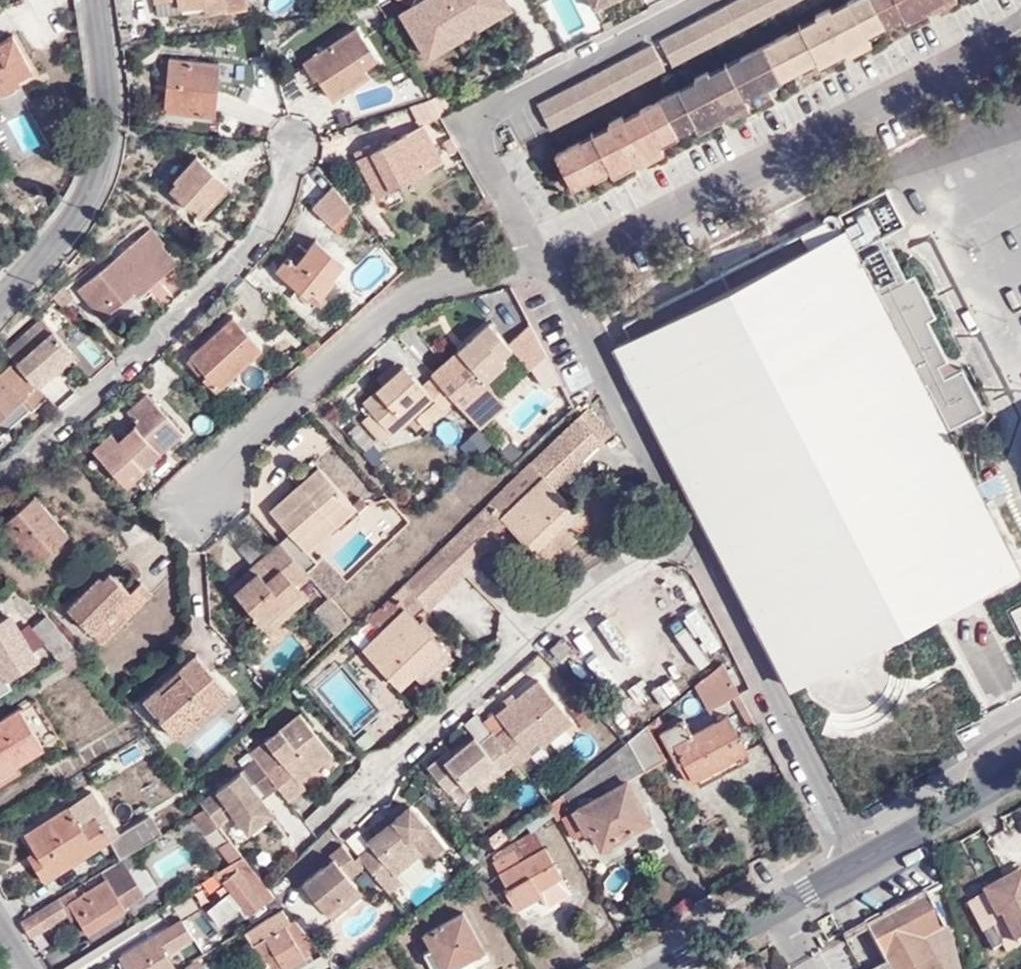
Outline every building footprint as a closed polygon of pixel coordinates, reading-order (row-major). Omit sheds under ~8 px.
[(157,14),(225,7),(225,12),(247,10),(246,0),(156,0),(157,14)] [(421,10),(437,0),(400,0),(421,10)] [(403,20),(429,64),(513,15),(504,0),(437,0),(421,10),(403,20)] [(659,41),(664,49),(669,47),(666,42),(745,0),(737,0),(659,41)] [(672,65),(797,0),(745,0),(666,42),(669,47),(664,49),(672,65)] [(781,84),(794,77),(792,72),(813,61),(816,66),(864,41),(861,36),(893,20),(896,24),(942,0),(849,0),(842,4),(847,12),(787,43),(782,35),(761,46),(781,84)] [(796,28),(782,35),(787,43),(847,12),(842,4),(796,28)] [(357,28),(306,65),(317,80),(320,78),(336,101),(384,68),(357,28)] [(20,79),(17,75),(31,66),(13,34),(0,41),(0,91),(20,79)] [(652,44),(537,104),(550,129),(553,127),(543,107),(654,49),(652,44)] [(760,95),(781,84),(761,46),(735,59),(739,68),(680,98),(676,90),(667,95),(636,111),(641,120),(580,150),(576,142),(552,155),(573,193),(588,185),(586,182),(606,171),(608,175),(657,149),(654,145),(690,127),(692,130),(740,105),(738,101),(758,90),(760,95)] [(543,107),(553,127),(665,69),(654,49),(543,107)] [(739,68),(735,59),(676,90),(680,98),(739,68)] [(216,89),(223,90),(224,65),(172,63),(169,115),(216,116),(216,89)] [(224,89),(223,90),(216,89),(216,116),(224,116),(224,89)] [(636,111),(576,142),(580,150),(641,120),(636,111)] [(372,151),(368,144),(355,150),(377,195),(440,164),(421,127),(381,147),(372,151)] [(449,155),(457,151),(449,138),(442,142),(449,155)] [(377,139),(368,144),(372,151),(381,147),(377,139)] [(196,155),(173,179),(176,183),(169,189),(199,216),(222,189),(228,183),(196,155)] [(354,210),(336,187),(316,202),(334,225),(354,210)] [(353,223),(337,243),(351,254),(366,235),(353,223)] [(615,348),(776,665),(1006,548),(946,431),(983,412),(962,372),(946,380),(939,367),(946,359),(927,322),(935,318),(914,277),(907,281),(889,247),(887,248),(882,251),(877,242),(856,252),(845,231),(829,239),(822,224),(623,325),(630,339),(615,348)] [(149,229),(78,290),(101,318),(132,292),(137,297),(176,264),(161,245),(163,244),(149,229)] [(304,243),(282,269),(302,285),(295,295),(313,309),(340,275),(337,273),(348,260),(320,238),(310,249),(304,243)] [(882,239),(877,242),(882,251),(887,248),(882,239)] [(376,282),(383,291),(394,281),(386,272),(376,282)] [(238,316),(197,356),(226,388),(267,349),(238,316)] [(487,331),(430,382),(452,406),(463,397),(474,408),(490,394),(484,387),(504,369),(501,365),(510,356),(487,331)] [(20,399),(30,409),(46,394),(15,359),(0,373),(0,416),(20,399)] [(948,362),(946,359),(939,367),(946,380),(962,372),(961,370),(948,362)] [(378,393),(397,376),(391,370),(372,386),(378,393)] [(452,406),(430,382),(418,393),(400,373),(397,376),(378,393),(360,409),(368,418),(359,426),(380,448),(428,405),(441,417),(452,406)] [(116,433),(99,448),(130,485),(186,434),(151,395),(131,412),(141,425),(123,441),(116,433)] [(582,417),(574,425),(594,448),(603,439),(582,417)] [(574,425),(538,460),(558,483),(594,448),(574,425)] [(484,511),(472,522),(490,540),(501,529),(531,561),(560,535),(574,521),(548,492),(558,483),(538,460),(527,471),(539,485),(497,524),(484,511)] [(329,598),(345,583),(319,555),(316,560),(307,550),(354,507),(360,513),(367,505),(360,498),(352,505),(319,467),(269,511),(288,533),(279,541),(317,585),(329,598)] [(523,474),(484,511),(497,524),(539,485),(527,471),(523,474)] [(41,493),(8,522),(41,560),(72,530),(41,493)] [(436,556),(457,578),(493,544),(490,540),(472,522),(436,556)] [(560,535),(531,561),(542,573),(570,546),(560,535)] [(279,541),(275,545),(314,588),(317,585),(279,541)] [(314,588),(275,545),(229,588),(272,636),(311,600),(306,596),(314,588)] [(787,686),(1017,569),(1006,548),(776,665),(787,686)] [(403,608),(361,648),(397,686),(412,672),(422,682),(449,656),(408,613),(421,602),(433,602),(457,578),(436,556),(433,552),(390,594),(403,608)] [(100,585),(95,582),(70,606),(93,632),(121,605),(132,615),(154,595),(145,583),(133,594),(113,573),(106,579),(100,585)] [(102,575),(95,582),(100,585),(106,579),(102,575)] [(349,620),(329,598),(325,600),(344,623),(333,633),(334,635),(349,620)] [(312,611),(333,634),(333,633),(344,623),(325,600),(312,611)] [(76,648),(39,602),(36,603),(21,615),(28,623),(45,643),(59,658),(76,648)] [(121,605),(93,632),(102,643),(132,615),(121,605)] [(19,629),(11,615),(0,622),(0,665),(8,677),(39,658),(33,650),(19,629)] [(33,650),(45,643),(28,623),(19,629),(33,650)] [(193,648),(184,657),(200,675),(209,666),(193,648)] [(200,675),(184,657),(141,696),(170,731),(206,699),(211,705),(228,689),(209,666),(200,675)] [(720,665),(692,688),(700,701),(711,696),(717,705),(730,699),(737,696),(720,665)] [(507,726),(496,735),(515,760),(518,763),(530,753),(526,748),(536,741),(539,745),(571,720),(538,680),(516,698),(508,704),(497,713),(507,726)] [(504,699),(508,704),(516,698),(512,693),(504,699)] [(747,729),(753,726),(737,696),(730,699),(747,729)] [(206,699),(170,731),(176,737),(211,705),(206,699)] [(12,761),(40,742),(11,705),(0,712),(0,769),(12,761)] [(266,770),(278,784),(288,798),(305,785),(300,777),(333,752),(318,732),(313,736),(307,728),(312,724),(301,710),(267,737),(283,759),(266,770)] [(681,759),(692,780),(693,779),(742,753),(744,752),(725,717),(688,738),(680,724),(656,737),(671,763),(681,759)] [(318,732),(312,724),(307,728),(313,736),(318,732)] [(665,760),(645,726),(624,742),(642,773),(665,760)] [(444,759),(440,754),(427,764),(447,790),(459,780),(464,786),(473,780),(495,762),(502,770),(515,760),(496,735),(492,731),(479,741),(478,738),(476,736),(474,735),(452,752),(444,759)] [(624,742),(546,807),(555,821),(571,813),(584,834),(589,830),(601,850),(647,822),(625,784),(642,773),(624,742)] [(449,747),(440,754),(444,759),(452,752),(449,747)] [(742,753),(693,779),(699,789),(747,763),(742,753)] [(260,766),(254,759),(245,766),(250,773),(260,766)] [(682,785),(692,780),(681,759),(671,763),(682,785)] [(12,761),(0,769),(0,784),(19,770),(12,761)] [(495,762),(473,780),(482,792),(505,774),(502,770),(495,762)] [(262,765),(260,766),(275,786),(278,784),(266,770),(262,765)] [(260,766),(250,773),(266,794),(275,786),(260,766)] [(241,769),(199,801),(204,807),(216,822),(234,810),(241,818),(264,800),(241,769)] [(109,839),(119,832),(92,790),(25,832),(36,848),(41,856),(33,862),(45,881),(109,839)] [(272,810),(264,800),(241,818),(248,828),(272,810)] [(361,858),(365,862),(387,889),(400,878),(394,869),(419,850),(426,860),(443,847),(409,804),(394,816),(378,829),(366,839),(370,843),(373,848),(361,858)] [(215,843),(226,835),(216,822),(204,807),(194,814),(215,843)] [(374,823),(378,829),(394,816),(389,811),(374,823)] [(119,832),(109,839),(121,858),(161,834),(148,814),(119,832)] [(230,862),(242,855),(228,838),(219,844),(230,862)] [(360,866),(353,857),(341,842),(328,853),(332,857),(302,882),(324,910),(356,884),(348,875),(360,866)] [(370,843),(358,854),(361,858),(373,848),(370,843)] [(28,853),(33,862),(41,856),(36,848),(28,853)] [(511,853),(490,864),(501,886),(498,888),(511,910),(535,897),(539,902),(564,889),(542,849),(516,863),(511,853)] [(432,868),(426,860),(419,850),(394,869),(400,878),(407,887),(432,868)] [(358,854),(353,857),(360,866),(365,862),(361,858),(358,854)] [(266,896),(276,910),(282,906),(242,855),(230,862),(216,872),(244,916),(261,907),(258,901),(266,896)] [(87,932),(125,908),(124,905),(144,892),(123,858),(59,898),(59,896),(33,912),(43,927),(72,909),(77,916),(87,932)] [(1019,876),(965,907),(992,956),(1002,951),(993,932),(999,927),(997,924),(1003,922),(1018,952),(1020,951),(1020,880),(1019,876)] [(197,884),(182,894),(185,900),(201,890),(197,884)] [(356,884),(324,910),(330,917),(361,892),(356,884)] [(201,890),(185,900),(196,918),(212,908),(201,890)] [(949,940),(925,894),(866,927),(886,966),(880,968),(956,968),(949,940)] [(72,909),(67,912),(71,919),(77,916),(72,909)] [(245,931),(267,968),(286,968),(310,953),(281,910),(245,931)] [(464,957),(479,948),(459,912),(438,924),(433,915),(418,923),(423,933),(417,936),(436,968),(455,968),(452,963),(464,957)] [(328,964),(320,954),(296,968),(319,968),(328,964)] [(464,957),(452,963),(455,968),(463,968),(469,966),(464,957)]
